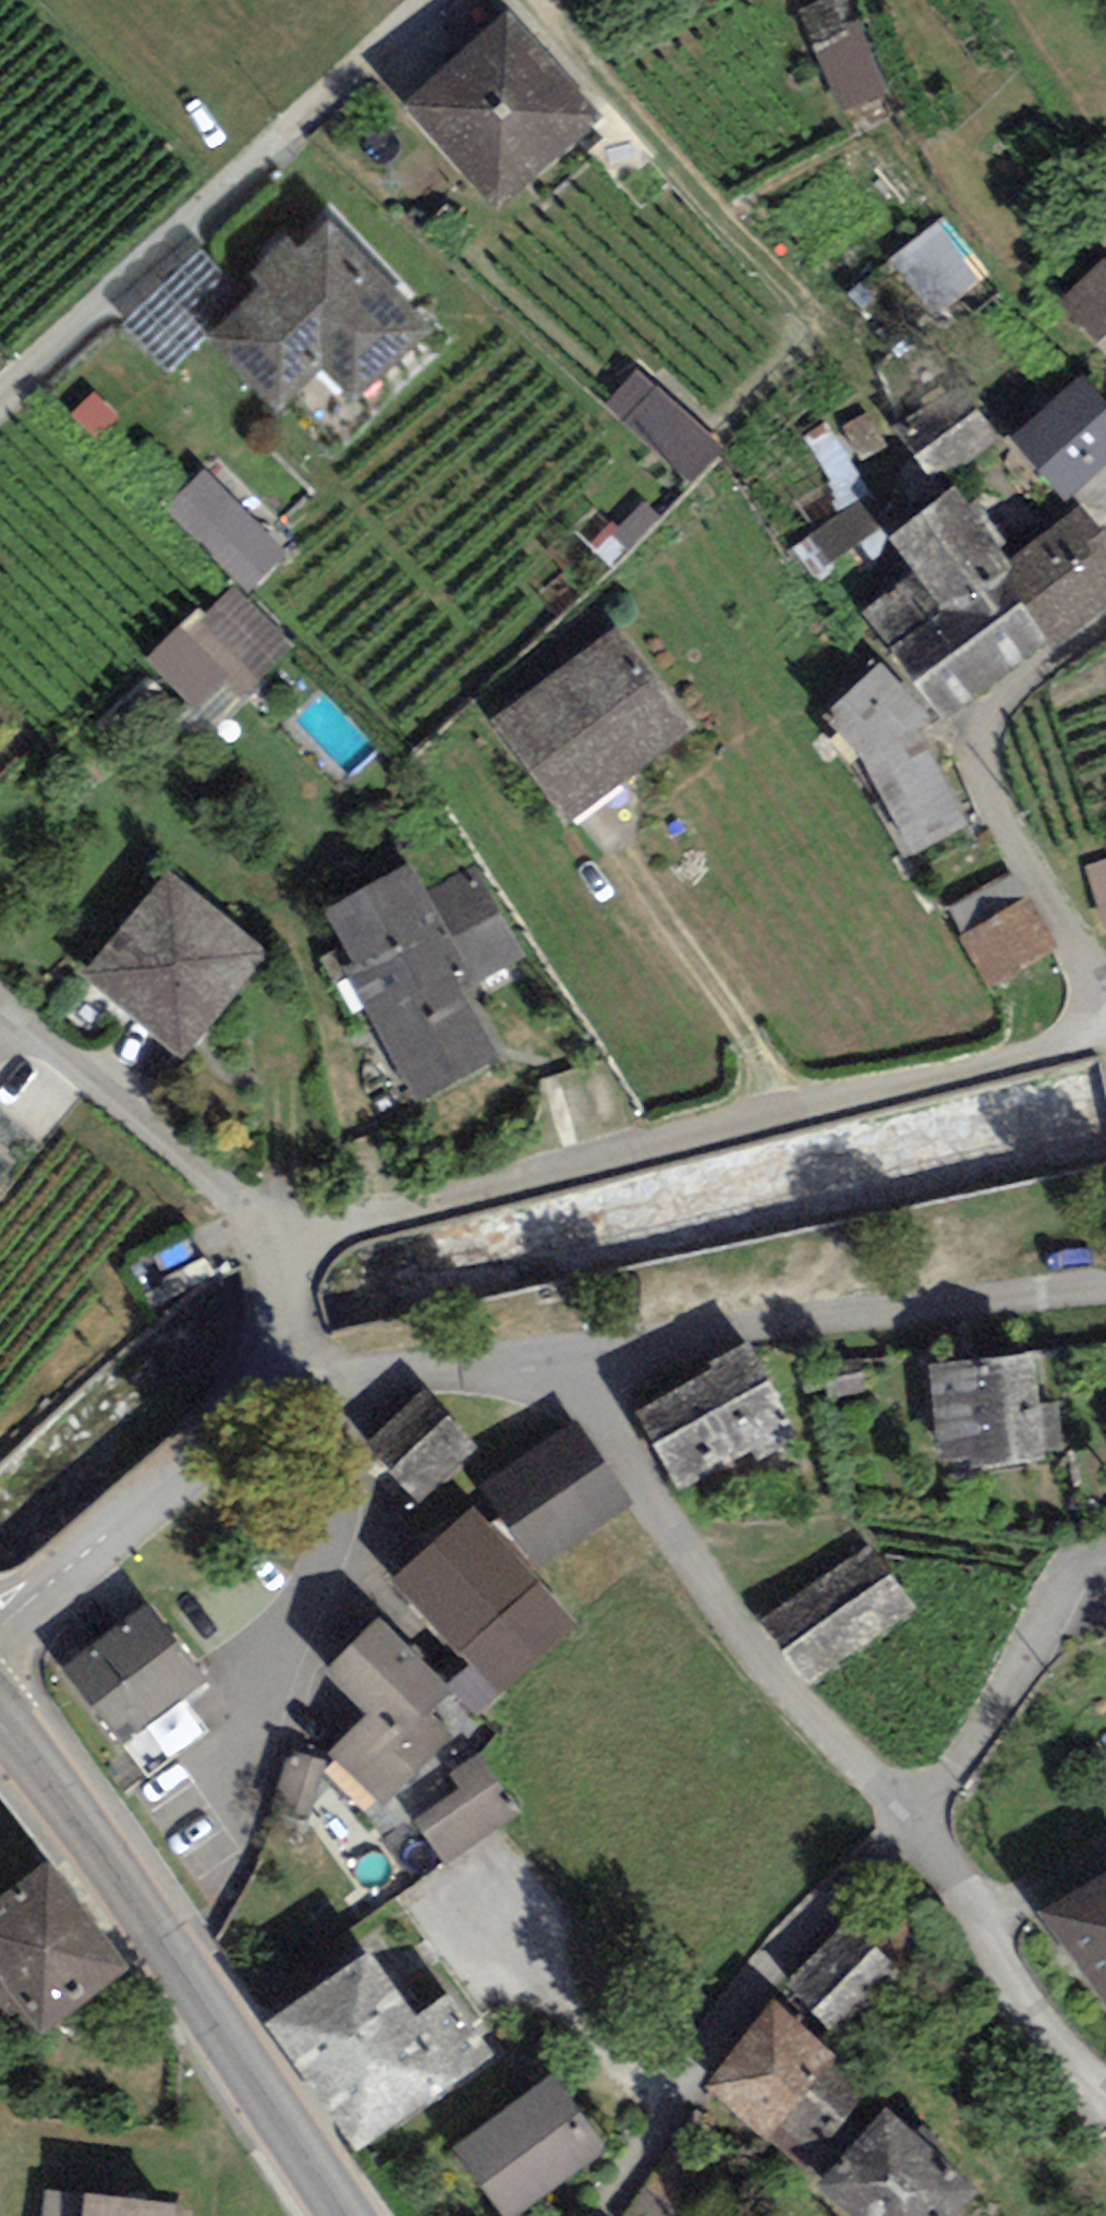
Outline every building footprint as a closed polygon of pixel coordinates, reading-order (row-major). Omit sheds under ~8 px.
[(848,0),(821,0),(798,9),(842,114),(888,94),(848,0)] [(600,117),(506,14),(407,104),(501,208),(600,117)] [(936,317),(986,273),(943,218),(893,262),(936,317)] [(357,401),(434,331),(331,219),(298,249),(288,238),(248,275),(258,286),(244,299),(205,334),(274,410),(324,365),(357,401)] [(205,334),(244,299),(190,240),(116,309),(169,367),(205,334)] [(1055,304),(1105,357),(1105,260),(1055,304)] [(724,449),(638,370),(606,405),(691,484),(724,449)] [(1085,373),(1008,438),(1065,504),(1089,487),(1105,472),(1105,398),(1085,373)] [(1002,440),(959,382),(895,429),(937,487),(1002,440)] [(95,443),(121,418),(95,393),(69,416),(95,443)] [(843,427),(862,460),(889,446),(869,413),(843,427)] [(286,554),(202,470),(164,506),(248,591),(286,554)] [(1089,487),(1105,507),(1105,472),(1089,487)] [(995,570),(1007,561),(953,488),(888,537),(915,573),(949,620),(1002,580),(995,570)] [(813,580),(886,525),(865,497),(791,552),(813,580)] [(1054,648),(1105,609),(1105,533),(1105,531),(1097,537),(1076,509),(1007,561),(995,570),(1002,580),(1048,641),(1054,648)] [(946,720),(1048,641),(1002,580),(949,620),(915,573),(861,613),(946,720)] [(244,697),(296,643),(234,584),(206,613),(197,605),(145,660),(197,710),(226,680),(244,697)] [(693,731),(617,630),(494,721),(570,822),(693,731)] [(930,719),(881,662),(822,716),(861,758),(912,856),(966,827),(917,731),(930,719)] [(1084,869),(1104,930),(1105,929),(1105,861),(1084,869)] [(417,1106),(501,1060),(462,990),(524,955),(475,868),(425,896),(408,866),(325,913),(353,963),(340,970),(417,1106)] [(269,952),(168,873),(85,971),(181,1059),(269,952)] [(1056,947),(1027,897),(961,936),(990,985),(1056,947)] [(793,1426),(748,1342),(709,1363),(713,1369),(635,1415),(678,1489),(793,1426)] [(1032,1352),(928,1365),(940,1464),(969,1460),(970,1468),(1044,1459),(1043,1449),(1062,1447),(1057,1404),(1039,1407),(1032,1352)] [(478,1447),(425,1391),(364,1445),(418,1502),(478,1447)] [(635,1504),(576,1422),(482,1486),(540,1569),(635,1504)] [(392,1580),(427,1617),(502,1547),(510,1540),(475,1504),(392,1580)] [(809,1689),(918,1607),(866,1539),(758,1622),(809,1689)] [(459,1652),(535,1582),(542,1576),(510,1540),(502,1547),(427,1617),(459,1652)] [(500,1697),(575,1626),(535,1582),(459,1652),(471,1664),(500,1697)] [(149,1604),(63,1667),(122,1746),(208,1682),(149,1604)] [(329,1755),(383,1807),(453,1736),(430,1713),(453,1690),(448,1684),(380,1618),(325,1674),(368,1716),(329,1755)] [(478,1717),(500,1697),(471,1664),(448,1684),(453,1690),(478,1717)] [(446,1868),(524,1812),(480,1751),(448,1774),(459,1788),(412,1821),(446,1868)] [(130,1970),(47,1861),(0,1896),(0,2015),(6,2024),(24,2011),(42,2035),(130,1970)] [(1039,1913),(1105,2010),(1105,1873),(1039,1913)] [(933,1902),(885,1924),(905,1967),(953,1946),(933,1902)] [(893,1969),(847,1922),(784,1983),(830,2031),(893,1969)] [(357,2151),(493,2055),(448,1990),(417,2012),(371,1946),(265,2020),(357,2151)] [(775,1999),(705,2087),(765,2138),(812,2178),(878,2103),(831,2062),(836,2057),(775,1999)] [(550,2077),(457,2148),(509,2215),(514,2215),(604,2148),(550,2077)] [(886,2110),(818,2182),(855,2215),(957,2215),(977,2195),(886,2110)] [(192,2211),(175,2209),(177,2205),(45,2188),(41,2215),(192,2215),(192,2211)]
